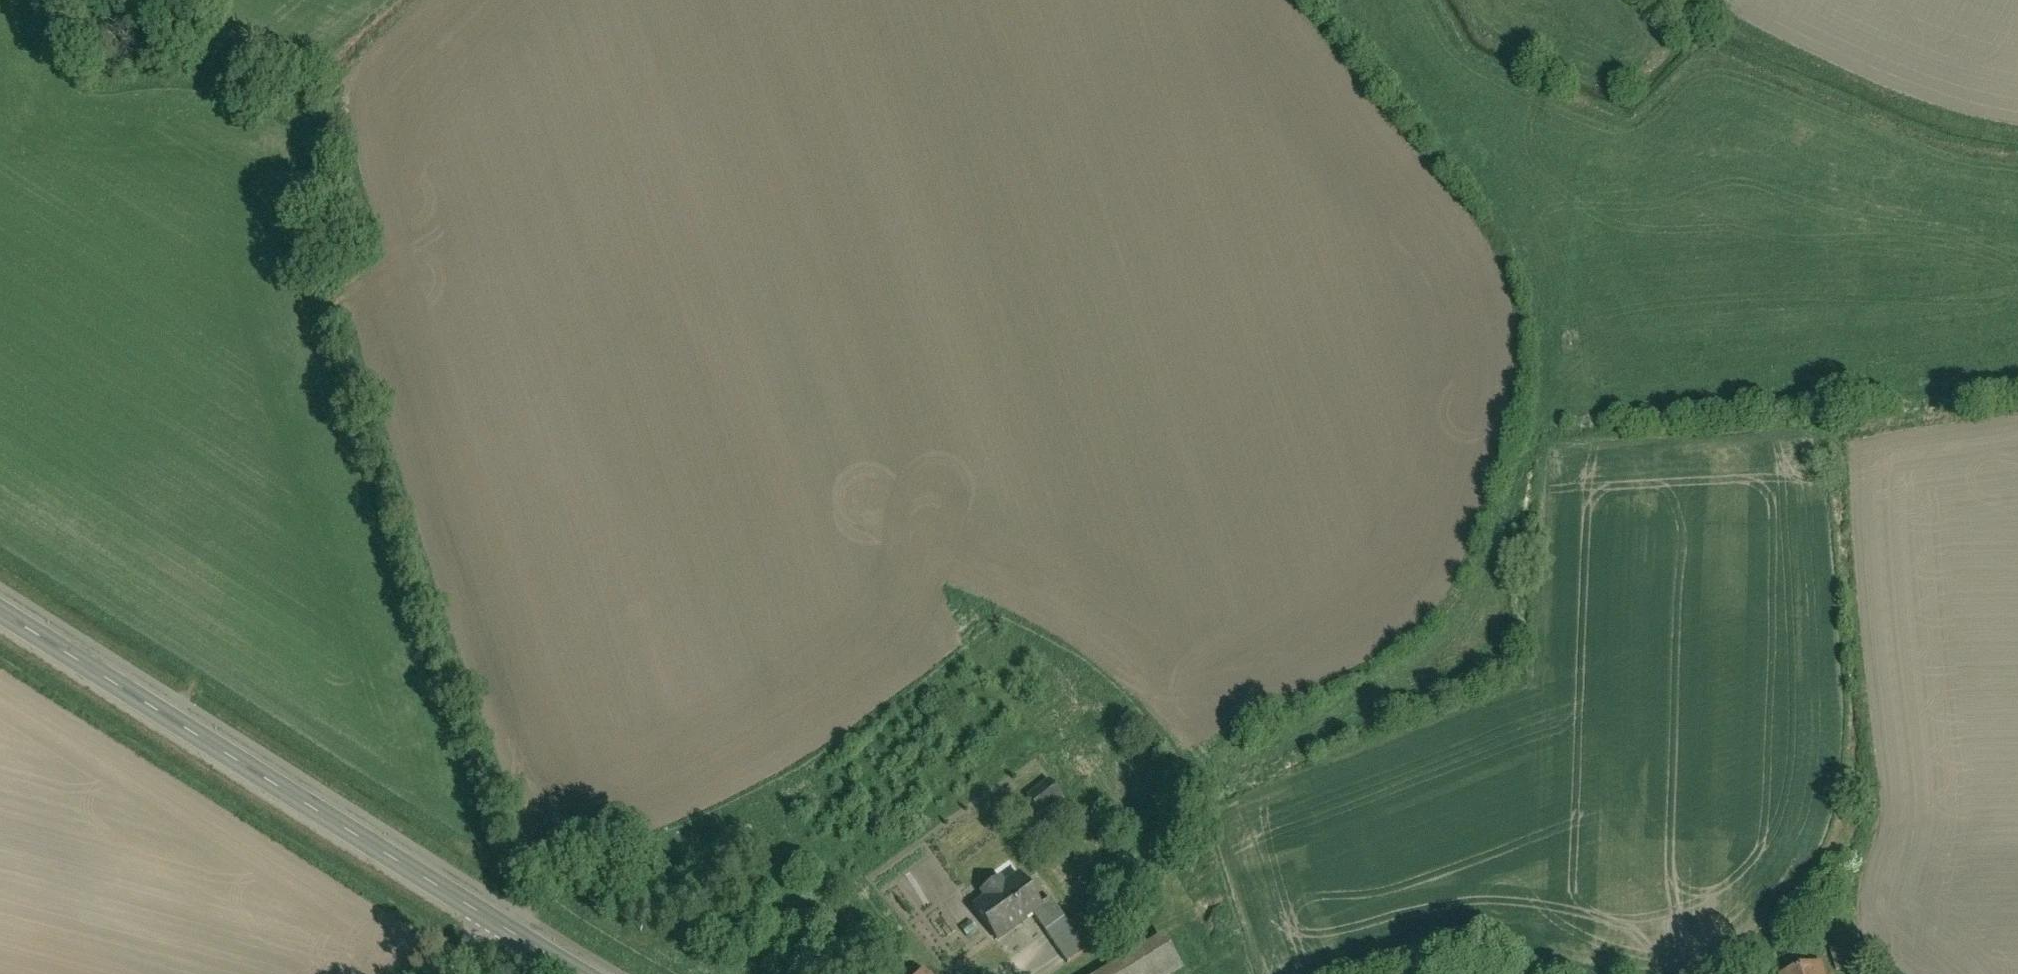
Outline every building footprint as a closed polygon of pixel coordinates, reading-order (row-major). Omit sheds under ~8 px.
[(990,898),(977,907),(1003,942),(1037,917),(1047,909),(1022,875),(1008,885),(1003,877),(985,891),(990,898)] [(1047,909),(1037,917),(1069,963),(1088,950),(1055,904),(1047,909)] [(1097,973),(1182,973),(1190,970),(1172,936),(1097,973)] [(1825,961),(1782,972),(1782,973),(1828,973),(1825,961)]
